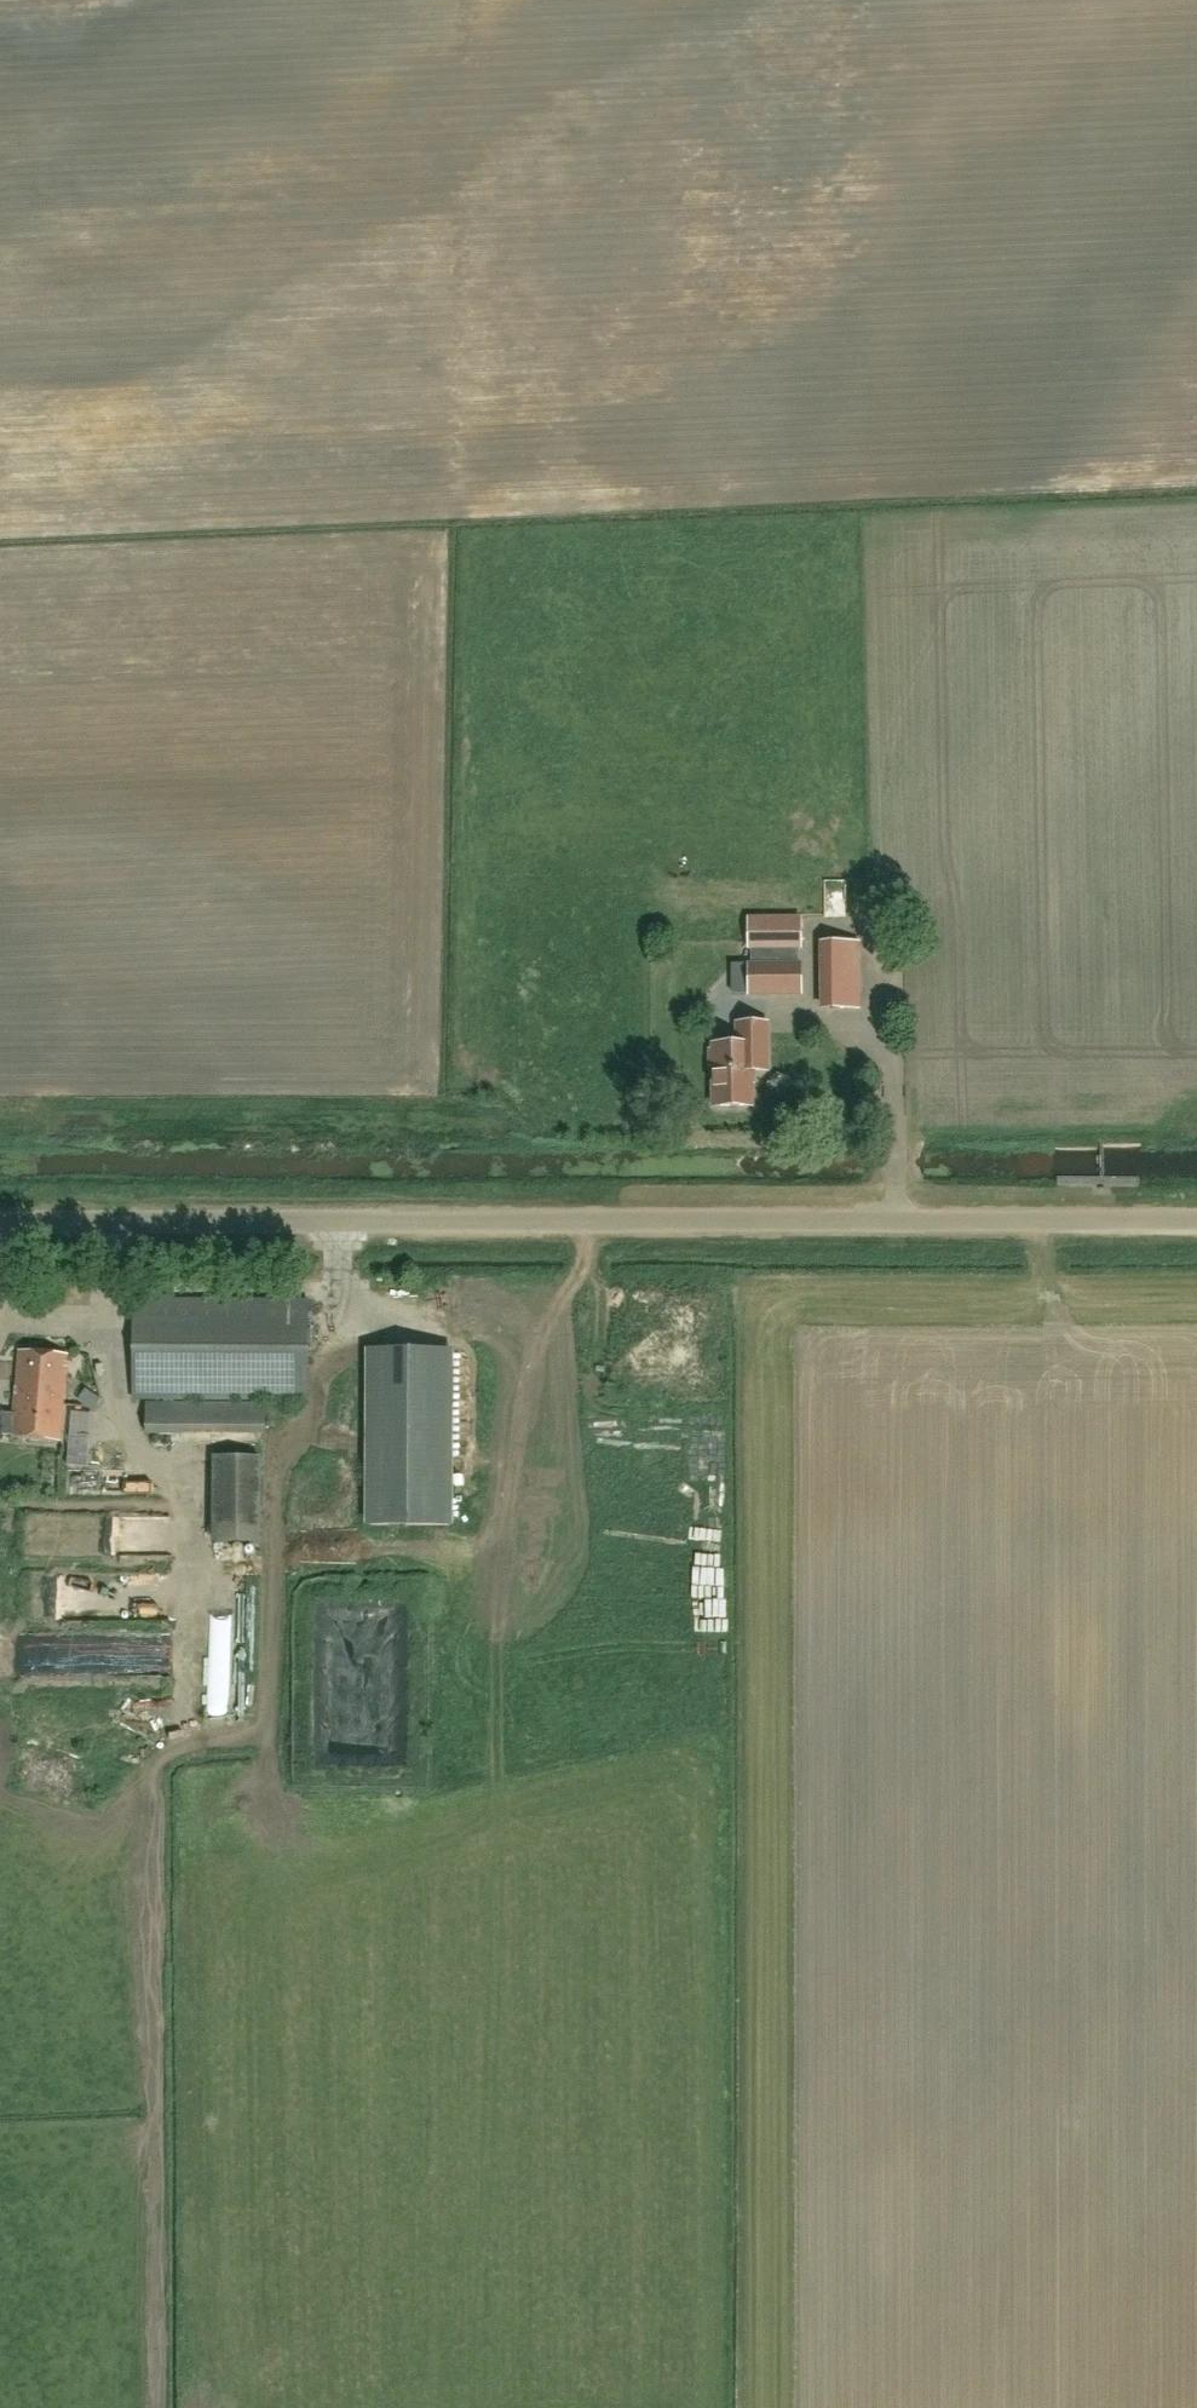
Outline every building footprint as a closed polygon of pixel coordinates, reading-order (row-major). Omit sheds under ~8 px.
[(747,951),(802,951),(802,916),(747,916),(747,951)] [(859,1008),(859,943),(825,943),(825,1008),(859,1008)] [(802,962),(748,962),(748,996),(802,996),(802,962)] [(738,1023),(738,1044),(713,1044),(713,1050),(710,1050),(710,1066),(713,1066),(714,1106),(751,1105),(751,1070),(766,1070),(766,1023),(738,1023)] [(306,1301),(136,1301),(136,1401),(306,1400),(306,1301)] [(450,1350),(370,1350),(369,1522),(449,1523),(450,1350)] [(17,1351),(15,1396),(34,1397),(34,1399),(40,1400),(40,1402),(63,1404),(66,1354),(17,1351)] [(15,1396),(14,1416),(0,1416),(0,1435),(12,1435),(12,1440),(61,1443),(63,1404),(40,1402),(40,1400),(34,1399),(34,1397),(15,1396)] [(265,1403),(146,1403),(147,1435),(265,1436),(265,1403)] [(75,1404),(74,1436),(97,1436),(98,1404),(75,1404)] [(214,1544),(261,1544),(261,1457),(214,1457),(214,1544)] [(86,1492),(111,1494),(113,1476),(88,1473),(86,1492)] [(225,1622),(226,1647),(243,1646),(241,1621),(225,1622)] [(245,1672),(224,1670),(220,1714),(241,1716),(245,1672)]
